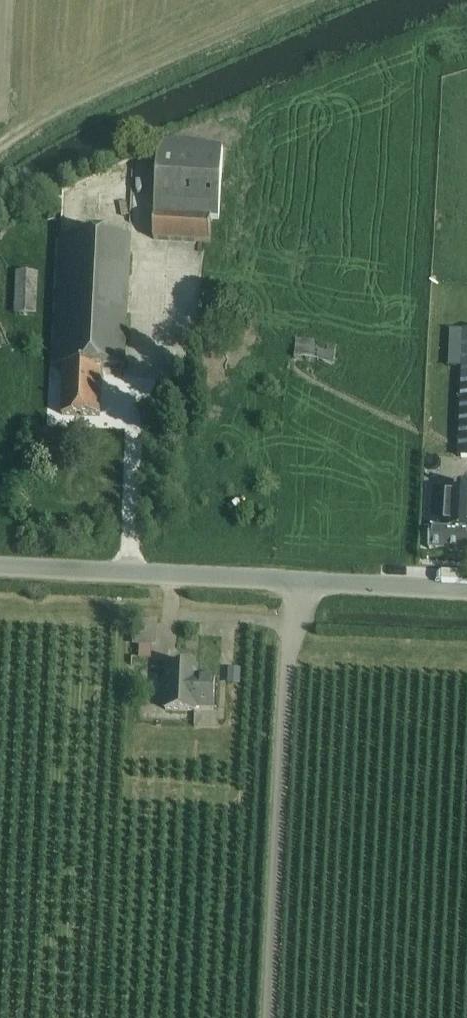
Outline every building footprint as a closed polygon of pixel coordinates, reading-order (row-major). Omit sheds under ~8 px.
[(153,235),(206,239),(211,240),(212,216),(218,217),(223,149),(160,144),(153,235)] [(124,367),(129,238),(61,235),(55,365),(65,365),(63,414),(103,416),(105,366),(124,367)] [(14,311),(37,312),(39,271),(16,269),(14,311)] [(449,329),(448,365),(456,366),(462,366),(460,454),(466,455),(466,330),(449,329)] [(335,365),(337,346),(296,342),(294,361),(335,365)] [(428,548),(466,550),(466,488),(426,486),(424,526),(429,526),(428,548)] [(139,644),(139,657),(152,658),(152,644),(139,644)] [(166,664),(164,709),(197,710),(197,708),(215,708),(216,675),(198,674),(199,665),(166,664)] [(240,683),(241,668),(228,667),(227,683),(240,683)]
